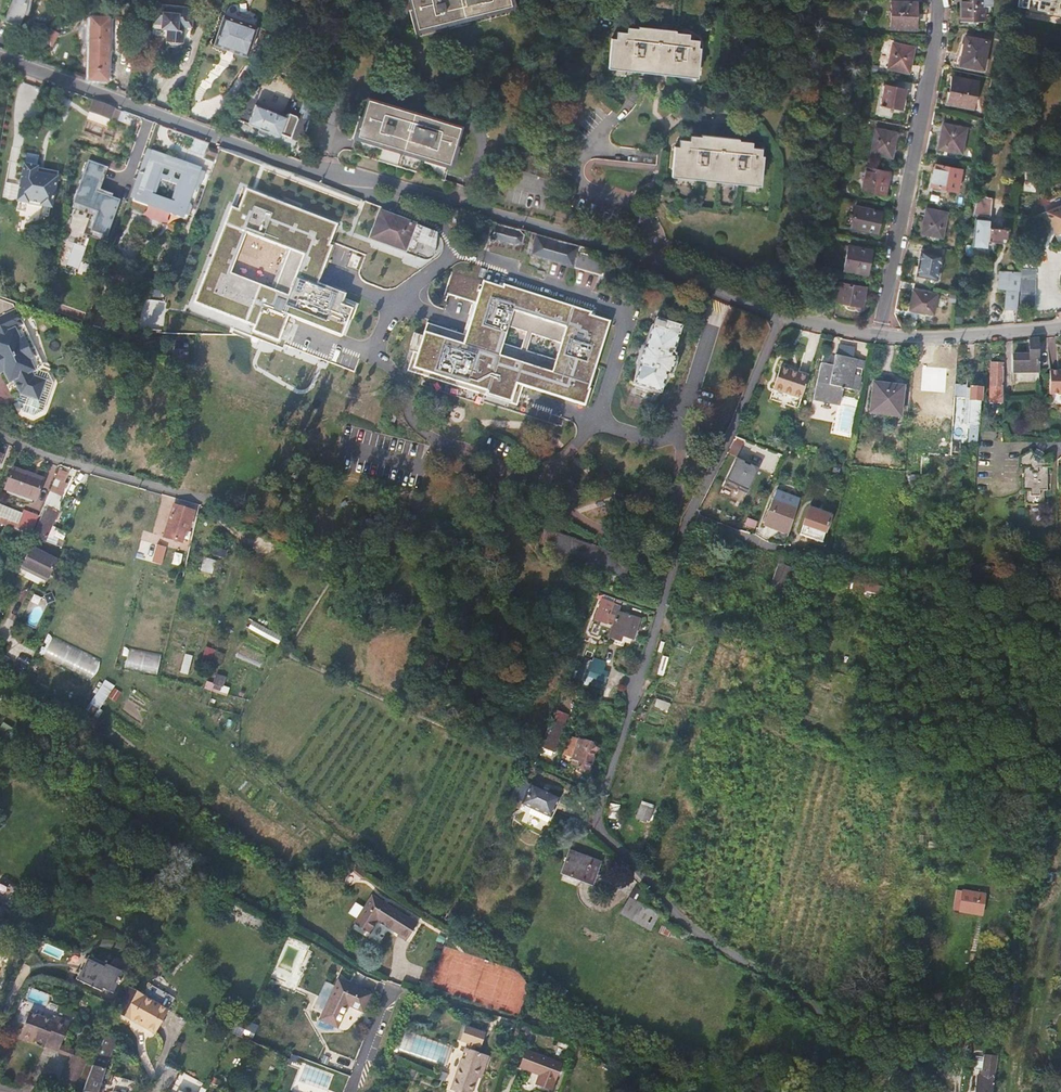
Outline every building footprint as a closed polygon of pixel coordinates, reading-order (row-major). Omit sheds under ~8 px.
[(6,19),(19,25),(25,12),(29,13),(32,0),(14,0),(6,19)] [(418,27),(512,4),(511,0),(411,0),(418,27)] [(916,1),(891,0),(890,27),(915,27),(916,1)] [(961,20),(982,19),(982,6),(992,5),(991,0),(961,0),(961,20)] [(1060,5),(1060,2),(1054,0),(1045,0),(1043,8),(1037,7),(1036,12),(1056,15),(1058,4),(1060,5)] [(153,21),(152,33),(167,35),(167,39),(168,39),(168,40),(171,42),(179,43),(181,41),(183,41),(185,25),(192,25),(193,14),(190,14),(190,6),(155,2),(153,21)] [(214,44),(248,56),(259,26),(224,14),(214,44)] [(110,17),(92,17),(90,77),(91,79),(108,80),(110,17)] [(688,32),(627,26),(627,33),(617,32),(616,37),(611,37),(608,66),(630,68),(630,72),(645,74),(645,70),(668,72),(668,76),(681,77),(682,74),(697,75),(699,45),(697,45),(698,39),(688,38),(688,32)] [(51,28),(44,40),(51,43),(56,31),(51,28)] [(987,40),(965,36),(960,63),(982,68),(987,40)] [(913,46),(892,42),(887,68),(908,72),(913,46)] [(977,81),(952,76),(947,102),(971,107),(977,81)] [(905,88),(884,85),(881,103),(901,107),(905,88)] [(450,162),(460,127),(461,125),(446,121),(368,97),(359,126),(356,133),(450,162)] [(111,118),(115,106),(98,100),(94,98),(89,110),(111,118)] [(300,127),(306,130),(309,124),(318,102),(311,99),(300,127)] [(256,104),(249,122),(264,129),(280,135),(281,132),(292,137),(299,118),(297,115),(290,112),(287,113),(286,115),(256,104)] [(898,119),(900,112),(889,108),(887,115),(898,119)] [(109,123),(111,118),(89,110),(88,115),(109,123)] [(966,128),(943,123),(938,148),(962,152),(966,128)] [(897,132),(875,128),(871,151),(891,156),(897,132)] [(292,156),(295,157),(298,149),(302,139),(296,137),(294,143),(295,148),(292,156)] [(679,151),(674,151),(672,180),(694,182),(694,185),(707,187),(708,184),(731,186),(731,190),(745,191),(745,188),(760,189),(764,159),(761,159),(761,153),(751,153),(751,146),(690,140),(690,146),(680,146),(679,151)] [(218,152),(220,145),(210,141),(206,152),(216,156),(218,152)] [(173,163),(174,162),(167,159),(167,156),(168,155),(148,148),(137,177),(132,191),(149,196),(149,198),(173,206),(172,209),(187,214),(189,207),(188,202),(190,197),(194,198),(204,170),(185,163),(184,165),(179,163),(178,165),(173,163)] [(304,154),(308,153),(298,149),(295,157),(302,159),(304,154)] [(204,156),(215,160),(216,156),(206,152),(204,156)] [(185,163),(167,156),(167,159),(174,162),(173,163),(178,165),(179,163),(184,165),(185,163)] [(88,235),(106,241),(121,200),(97,190),(106,166),(89,159),(73,201),(97,210),(88,235)] [(38,172),(39,167),(39,165),(24,162),(17,200),(23,201),(29,202),(29,199),(42,201),(41,204),(53,207),(58,175),(38,172)] [(962,169),(935,164),(931,184),(958,189),(962,169)] [(59,171),(39,167),(38,172),(58,175),(59,171)] [(889,172),(867,167),(862,188),(884,192),(889,172)] [(337,223),(246,188),(238,209),(231,206),(193,302),(254,326),(252,331),(277,341),(280,334),(285,336),(287,331),(290,325),(285,323),(288,315),(341,336),(352,308),(341,304),(345,293),(317,283),(321,272),(333,242),(330,241),(337,223)] [(1046,232),(1060,228),(1060,202),(1040,208),(1046,232)] [(880,211),(854,205),(850,225),(876,231),(880,211)] [(392,215),(393,210),(382,206),(371,237),(425,257),(427,257),(431,256),(433,254),(435,231),(392,215)] [(947,211),(926,207),(921,232),(942,236),(947,211)] [(1006,241),(1006,229),(989,227),(989,221),(976,219),(975,226),(973,246),(987,248),(988,240),(1006,241)] [(525,234),(519,227),(496,221),(493,235),(490,235),(488,239),(492,241),(495,239),(513,245),(522,244),(525,234)] [(575,243),(537,232),(531,254),(603,274),(609,253),(598,249),(580,244),(575,243)] [(74,243),(66,264),(78,269),(86,247),(74,243)] [(849,245),(844,268),(865,273),(870,248),(849,245)] [(941,253),(921,249),(916,274),(936,278),(941,253)] [(469,335),(427,322),(421,342),(418,341),(409,369),(510,401),(511,398),(516,400),(520,388),(515,386),(516,383),(584,405),(589,389),(588,388),(610,320),(590,314),(590,311),(504,284),(503,287),(451,271),(442,299),(446,300),(448,294),(476,302),(467,330),(470,331),(469,335)] [(1008,289),(1019,290),(1021,272),(1000,271),(999,279),(1008,280),(1008,289)] [(1028,273),(1027,292),(1043,292),(1044,274),(1028,273)] [(998,288),(1008,289),(1008,280),(999,279),(998,288)] [(840,281),(836,300),(862,305),(866,286),(840,281)] [(933,312),(938,287),(915,282),(909,308),(933,312)] [(828,291),(818,288),(815,299),(826,302),(828,291)] [(1007,309),(1018,309),(1019,290),(1008,289),(1007,309)] [(35,370),(31,359),(34,358),(25,337),(21,339),(16,327),(25,324),(18,309),(15,302),(0,297),(0,363),(4,372),(7,370),(12,381),(17,378),(35,370)] [(661,393),(667,374),(668,374),(668,375),(669,375),(670,374),(673,375),(679,357),(673,355),(682,326),(656,318),(654,325),(652,325),(645,346),(644,346),(638,364),(640,365),(633,384),(661,393)] [(1038,338),(1030,338),(1030,354),(1015,355),(1014,372),(1038,372),(1038,338)] [(835,389),(835,391),(844,393),(846,386),(857,388),(858,381),(851,380),(856,358),(836,354),(830,383),(836,385),(835,389)] [(1001,386),(1002,362),(990,361),(989,386),(1001,386)] [(1050,366),(1050,389),(1060,389),(1060,366),(1050,366)] [(804,386),(807,376),(778,367),(772,389),(800,399),(804,386)] [(39,368),(35,370),(17,378),(24,393),(22,401),(27,411),(39,414),(48,408),(55,380),(49,371),(39,368)] [(874,382),(870,407),(889,410),(889,414),(899,415),(902,386),(874,382)] [(968,443),(977,444),(977,438),(978,425),(981,391),(981,389),(969,388),(969,389),(966,389),(966,386),(954,385),(953,398),(964,399),(962,425),(969,426),(968,443)] [(810,464),(813,454),(802,450),(798,460),(810,464)] [(1026,491),(1025,505),(1044,506),(1044,492),(1047,492),(1047,471),(1052,470),(1051,454),(1039,462),(1031,450),(1020,457),(1020,474),(1023,474),(1023,491),(1026,491)] [(738,457),(725,486),(747,495),(760,466),(738,457)] [(14,466),(6,487),(35,498),(43,476),(14,466)] [(71,474),(59,469),(51,491),(62,496),(71,474)] [(763,526),(786,534),(797,505),(774,496),(763,526)] [(35,529),(40,517),(24,510),(22,513),(0,505),(0,515),(35,529)] [(48,505),(35,536),(41,538),(47,540),(58,509),(48,505)] [(174,505),(164,535),(181,540),(185,528),(188,529),(193,510),(174,505)] [(808,508),(799,534),(820,542),(830,515),(808,508)] [(631,558),(550,530),(543,549),(624,578),(631,558)] [(56,536),(54,543),(63,546),(65,540),(56,536)] [(734,543),(717,538),(714,547),(731,552),(734,543)] [(159,545),(154,561),(161,562),(165,547),(159,545)] [(34,546),(24,567),(48,579),(57,558),(34,546)] [(175,551),(172,563),(180,565),(183,553),(175,551)] [(201,570),(213,573),(216,559),(204,557),(201,570)] [(775,562),(768,587),(775,589),(781,564),(775,562)] [(853,575),(851,589),(877,592),(878,577),(853,575)] [(613,602),(614,597),(603,594),(601,598),(609,601),(613,602)] [(611,608),(613,602),(609,601),(601,598),(594,619),(605,623),(611,608)] [(619,605),(613,602),(611,608),(605,623),(611,625),(607,636),(620,640),(622,635),(632,639),(639,618),(617,611),(619,605)] [(247,630),(280,644),(284,635),(251,621),(247,630)] [(39,656),(91,680),(101,660),(49,635),(39,656)] [(212,661),(215,648),(206,645),(202,658),(212,661)] [(157,676),(162,656),(129,648),(124,668),(157,676)] [(180,672),(189,674),(193,655),(185,653),(180,672)] [(665,675),(670,657),(663,655),(658,674),(665,675)] [(584,682),(585,677),(591,661),(584,659),(576,679),(584,682)] [(216,673),(214,681),(206,680),(204,688),(228,694),(230,686),(224,685),(227,675),(216,673)] [(583,685),(602,693),(604,685),(585,677),(584,682),(583,685)] [(87,710),(97,715),(113,684),(104,679),(87,710)] [(114,687),(109,697),(117,702),(122,692),(114,687)] [(657,698),(655,707),(669,711),(671,702),(657,698)] [(551,721),(541,747),(552,752),(561,725),(563,725),(567,715),(555,710),(554,714),(551,721)] [(539,746),(541,747),(551,721),(549,720),(539,746)] [(579,738),(571,764),(577,766),(578,768),(587,771),(594,750),(595,750),(597,749),(598,749),(599,747),(599,745),(599,743),(598,742),(596,741),(595,741),(593,742),(592,743),(579,738)] [(522,802),(526,804),(534,785),(531,784),(522,802)] [(534,785),(526,804),(550,815),(559,797),(534,785)] [(652,810),(641,806),(636,819),(648,824),(652,810)] [(569,852),(561,872),(575,878),(591,884),(594,876),(599,863),(569,852)] [(12,900),(15,901),(20,888),(17,882),(10,879),(8,881),(1,878),(0,880),(0,924),(12,900)] [(622,914),(636,922),(645,906),(650,895),(636,888),(622,914)] [(959,910),(962,891),(957,890),(954,910),(959,910)] [(979,894),(962,891),(959,910),(975,913),(979,894)] [(408,918),(371,896),(355,921),(369,931),(376,920),(402,935),(407,938),(417,921),(410,916),(408,918)] [(636,922),(645,927),(650,930),(659,913),(653,910),(645,906),(636,922)] [(88,970),(94,956),(91,954),(84,969),(88,970)] [(121,983),(123,979),(122,978),(125,971),(108,962),(108,963),(94,956),(88,970),(84,969),(83,968),(78,978),(97,987),(98,984),(115,992),(119,983),(121,983)] [(337,977),(319,1019),(337,1027),(347,1005),(361,1010),(369,992),(337,977)] [(131,1025),(132,1023),(133,1020),(144,1025),(143,1028),(158,1034),(174,999),(148,987),(143,998),(129,992),(117,1019),(131,1025)] [(216,1020),(225,1023),(228,1016),(220,1012),(216,1020)] [(50,1040),(59,1043),(67,1022),(56,1016),(54,1023),(30,1013),(22,1035),(34,1041),(35,1038),(49,1043),(50,1040)] [(67,1022),(59,1043),(62,1044),(70,1023),(67,1022)] [(458,1040),(467,1044),(465,1049),(463,1049),(451,1087),(464,1091),(471,1091),(480,1066),(483,1067),(487,1056),(472,1051),(473,1046),(479,1047),(484,1032),(463,1025),(458,1040)] [(116,1044),(104,1038),(96,1059),(108,1064),(116,1044)] [(48,1046),(56,1049),(59,1043),(50,1040),(49,1043),(48,1046)] [(59,1043),(56,1049),(72,1056),(73,1053),(61,1048),(62,1044),(59,1043)] [(526,1051),(520,1067),(538,1074),(535,1084),(552,1090),(561,1063),(526,1051)] [(993,1081),(997,1058),(997,1052),(986,1051),(982,1076),(977,1076),(975,1091),(992,1091),(993,1081)] [(78,1082),(80,1078),(86,1062),(88,1059),(73,1053),(72,1056),(64,1076),(78,1082)] [(93,1066),(94,1064),(86,1062),(80,1078),(87,1081),(93,1066)] [(100,1087),(98,1087),(105,1068),(93,1066),(87,1081),(82,1091),(99,1091),(100,1087)] [(135,1082),(113,1075),(108,1088),(114,1090),(114,1091),(131,1091),(135,1082)] [(212,1076),(210,1080),(209,1081),(234,1091),(235,1091),(238,1084),(221,1076),(220,1079),(212,1076)] [(209,1081),(210,1080),(203,1078),(198,1089),(199,1089),(198,1091),(205,1091),(209,1081)] [(1047,1091),(1059,1091),(1060,1079),(1049,1078),(1047,1091)] [(177,1091),(198,1091),(199,1089),(198,1089),(182,1081),(177,1091)]
